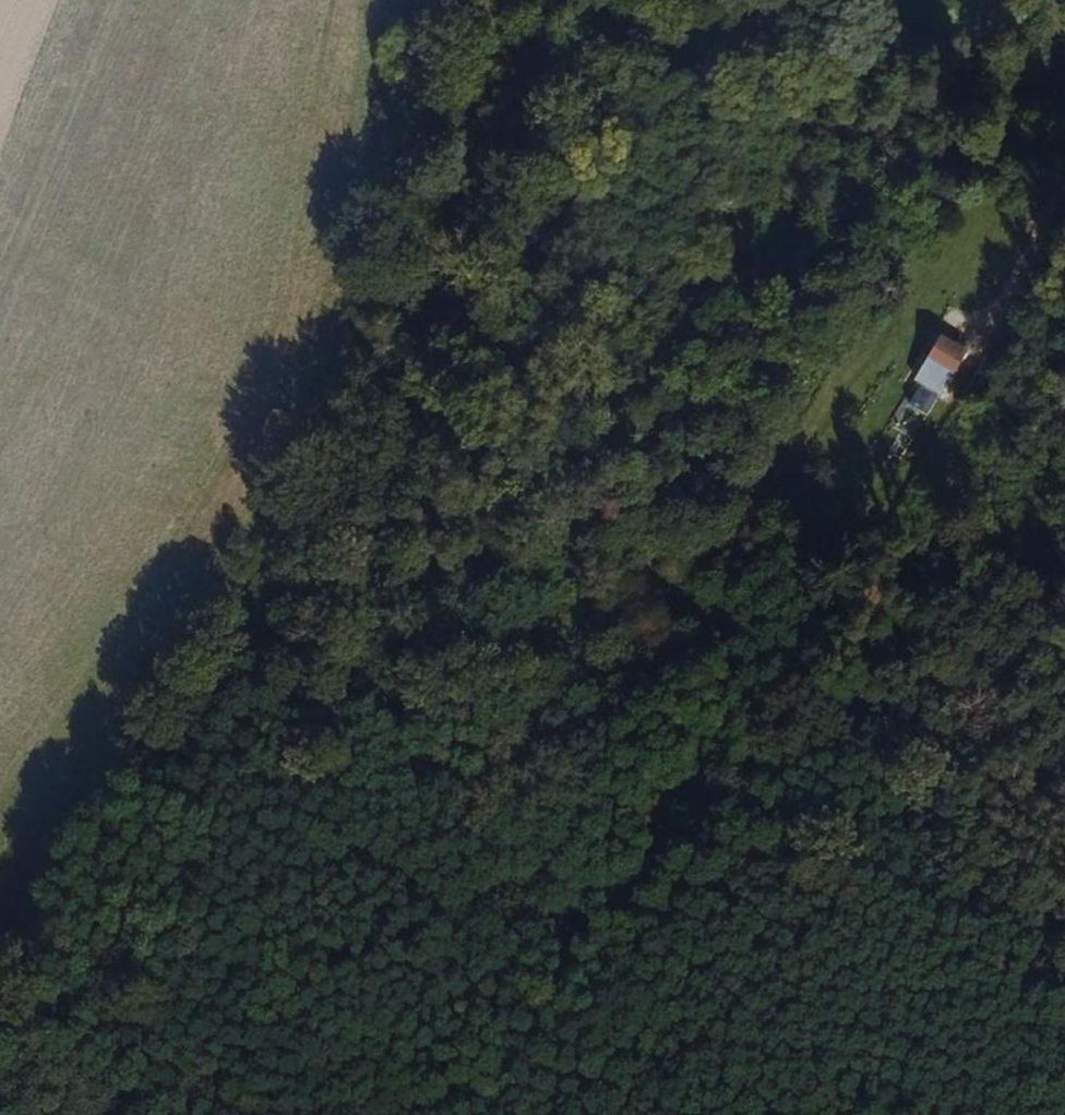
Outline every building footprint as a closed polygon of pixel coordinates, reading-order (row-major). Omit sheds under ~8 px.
[(939,352),(927,376),(916,397),(940,408),(951,387),(963,363),(939,352)] [(903,458),(926,411),(905,400),(881,447),(903,458)]
